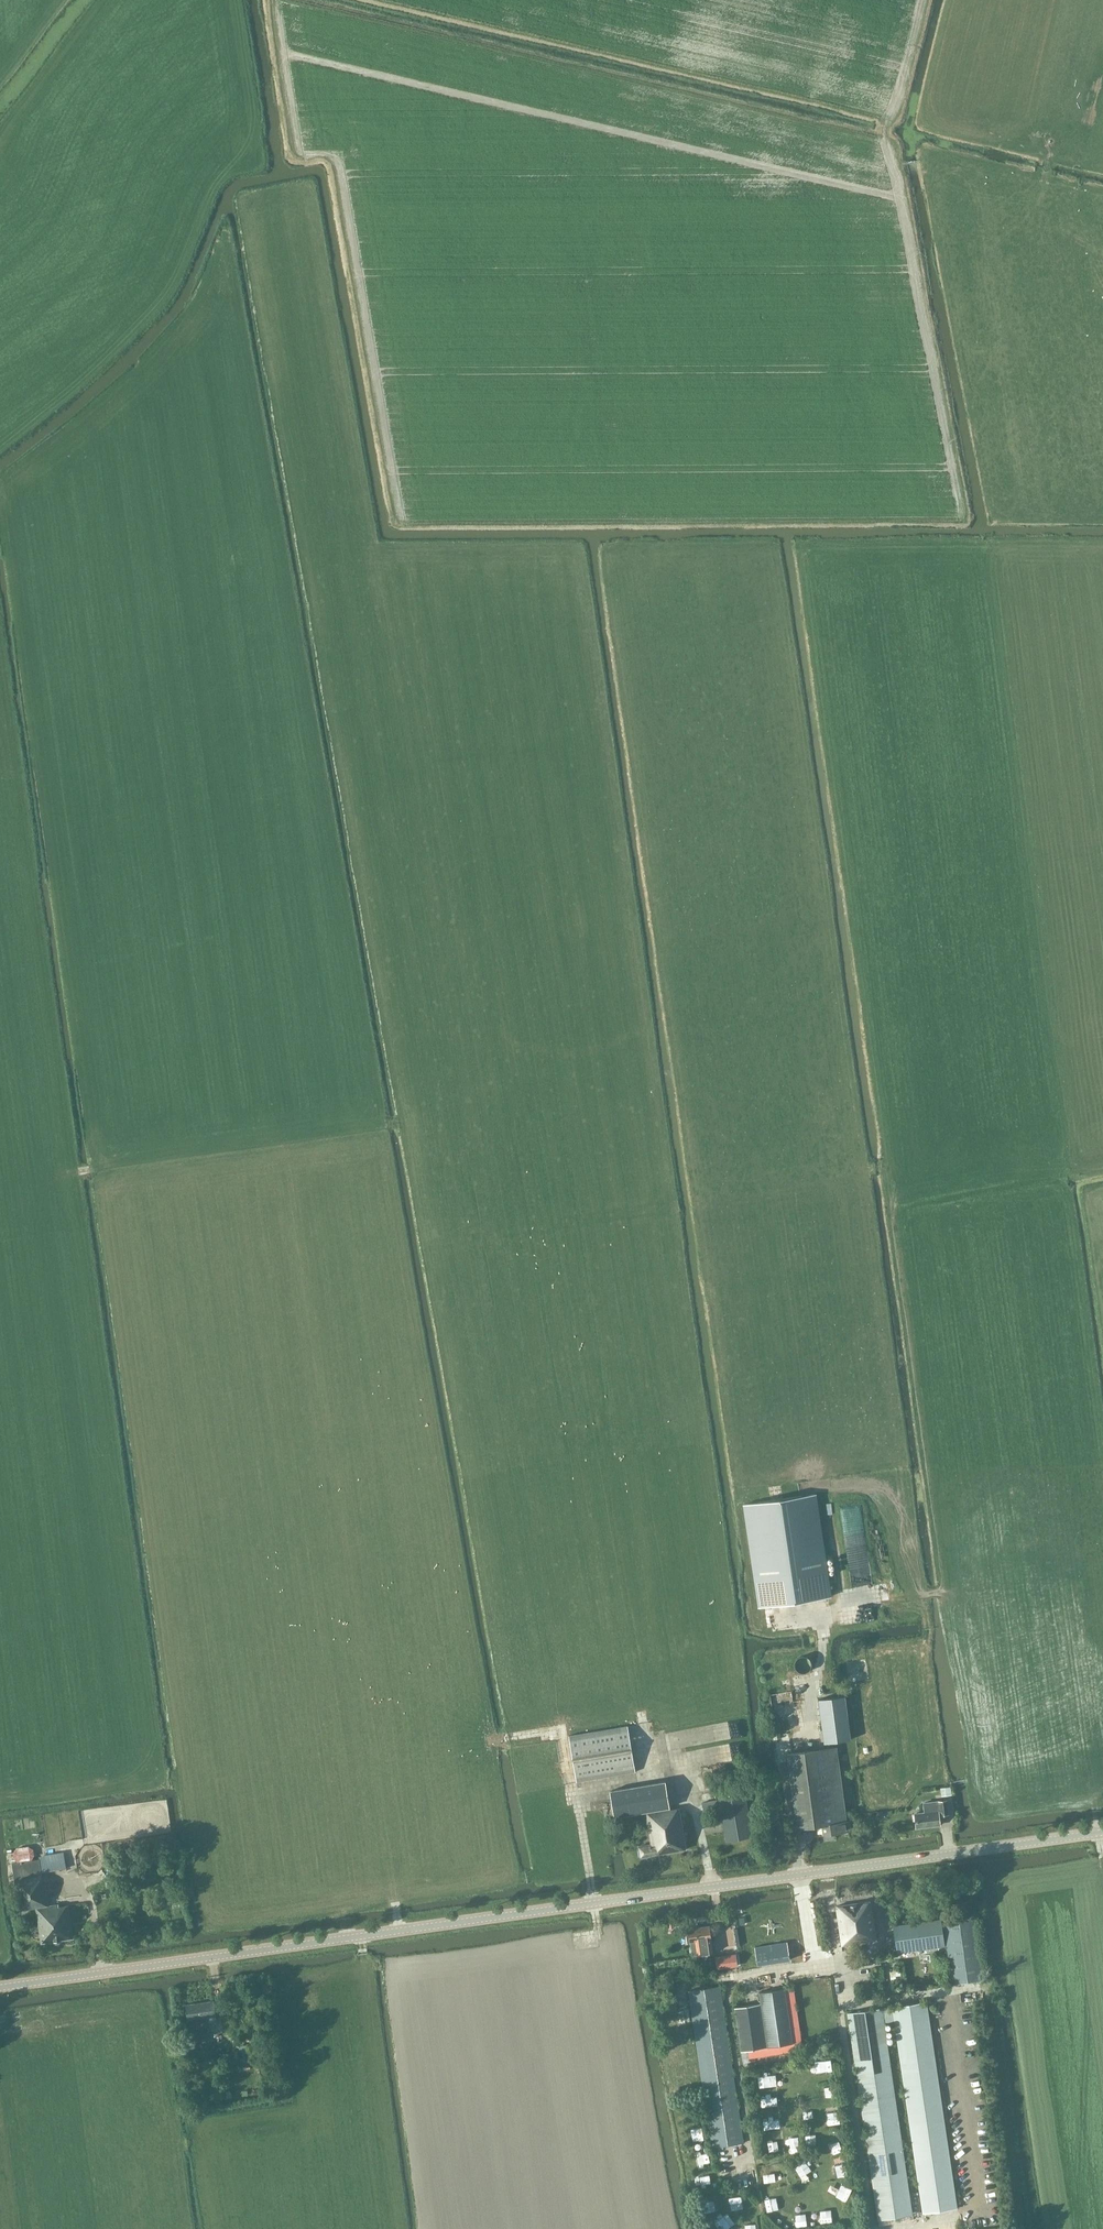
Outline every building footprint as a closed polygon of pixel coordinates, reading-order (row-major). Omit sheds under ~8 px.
[(743,1505),(758,1606),(831,1596),(817,1494),(743,1505)] [(850,1605),(851,1620),(862,1619),(861,1605),(850,1605)] [(795,1630),(789,1632),(793,1643),(799,1641),(795,1630)] [(830,1635),(834,1644),(844,1640),(840,1631),(830,1635)] [(824,1743),(851,1739),(845,1696),(818,1699),(824,1743)] [(783,1712),(776,1716),(779,1722),(786,1719),(783,1712)] [(779,1723),(772,1724),(774,1739),(781,1738),(779,1723)] [(635,1771),(628,1726),(569,1736),(576,1781),(635,1771)] [(556,1735),(557,1747),(567,1746),(566,1735),(556,1735)] [(823,1834),(851,1831),(849,1819),(846,1819),(837,1747),(787,1753),(797,1828),(821,1825),(823,1834)] [(614,1816),(670,1807),(665,1781),(610,1790),(614,1816)] [(951,1795),(950,1786),(941,1788),(942,1796),(951,1795)] [(704,1809),(719,1805),(715,1791),(700,1794),(704,1809)] [(726,1841),(753,1836),(745,1792),(718,1797),(726,1841)] [(926,1812),(915,1813),(917,1827),(940,1824),(939,1814),(940,1814),(940,1815),(949,1814),(948,1801),(925,1802),(926,1812)] [(653,1855),(687,1849),(678,1807),(646,1812),(651,1844),(638,1847),(640,1858),(653,1856),(653,1855)] [(1040,1820),(1055,1820),(1055,1811),(1039,1812),(1040,1820)] [(48,1870),(67,1868),(64,1852),(46,1855),(48,1870)] [(36,1908),(37,1908),(49,1906),(45,1883),(44,1883),(40,1859),(13,1862),(19,1910),(36,1908)] [(867,1940),(876,1938),(871,1900),(837,1906),(843,1949),(855,1948),(854,1943),(867,1941),(867,1940)] [(59,1904),(49,1906),(37,1908),(41,1943),(73,1938),(68,1905),(59,1906),(59,1904)] [(941,1919),(894,1926),(898,1953),(945,1946),(947,1946),(951,1984),(984,1980),(975,1914),(941,1919)] [(710,1925),(688,1929),(691,1946),(696,1945),(697,1954),(713,1953),(710,1925)] [(788,1942),(763,1945),(754,1947),(757,1964),(790,1959),(788,1942)] [(717,1969),(740,1966),(738,1953),(715,1957),(717,1969)] [(722,1996),(724,1995),(723,1987),(721,1988),(721,1986),(688,1991),(712,2147),(744,2142),(722,1996)] [(794,2043),(785,1988),(759,1992),(761,2003),(735,2007),(741,2051),(794,2043)] [(188,2020),(216,2016),(214,2000),(186,2004),(188,2020)] [(879,2219),(914,2214),(885,2020),(896,2019),(924,2213),(957,2208),(927,2001),(848,2013),(879,2219)] [(215,2041),(212,2029),(191,2032),(194,2044),(215,2041)] [(235,2051),(238,2064),(247,2062),(244,2049),(235,2051)] [(811,2076),(830,2074),(828,2061),(810,2062),(811,2076)] [(823,2102),(833,2101),(832,2088),(822,2089),(823,2102)] [(800,2119),(812,2116),(809,2106),(798,2108),(800,2119)] [(832,2109),(822,2112),(828,2128),(838,2125),(832,2109)] [(793,2112),(782,2112),(782,2124),(794,2124),(793,2112)] [(701,2128),(689,2128),(689,2141),(701,2141),(701,2128)] [(797,2147),(796,2135),(786,2135),(786,2148),(797,2147)] [(814,2136),(804,2137),(805,2149),(815,2147),(814,2136)] [(825,2141),(833,2158),(844,2152),(835,2136),(825,2141)] [(833,2160),(834,2172),(845,2171),(843,2159),(833,2160)] [(773,2179),(768,2181),(770,2187),(780,2184),(777,2173),(772,2175),(773,2179)] [(833,2214),(825,2214),(825,2225),(833,2225),(833,2214)] [(782,2228),(785,2228),(788,2218),(780,2216),(777,2228),(782,2228)]
